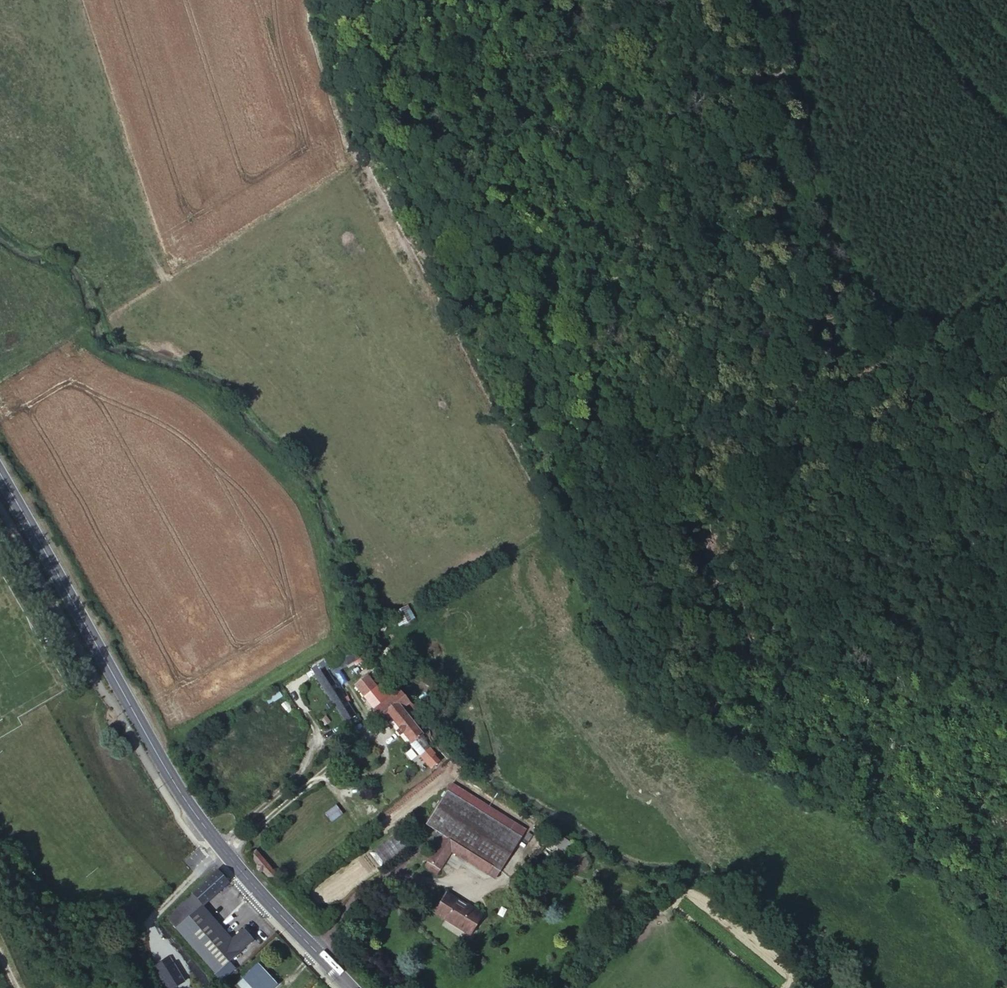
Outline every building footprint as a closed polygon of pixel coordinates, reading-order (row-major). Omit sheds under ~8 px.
[(398,623),(413,619),(409,604),(394,608),(398,623)] [(361,656),(353,643),(331,659),(335,666),(339,672),(361,656)] [(331,659),(312,670),(316,676),(330,667),(331,669),(335,666),(331,659)] [(347,723),(360,713),(349,698),(331,669),(330,667),(316,676),(314,677),(347,723)] [(397,685),(372,705),(382,718),(388,713),(410,741),(412,739),(421,732),(422,731),(400,704),(408,698),(397,685)] [(429,743),(421,732),(412,739),(420,749),(429,743)] [(427,758),(435,752),(429,743),(420,749),(427,758)] [(425,821),(444,832),(495,864),(501,868),(522,834),(447,787),(425,821)] [(495,864),(444,832),(423,864),(437,872),(453,849),(489,873),(495,864)] [(259,866),(256,868),(261,873),(264,871),(270,878),(276,878),(279,876),(256,851),(253,854),(253,856),(252,858),(259,866)] [(230,880),(220,867),(166,915),(215,971),(253,938),(243,926),(232,936),(203,903),(230,880)] [(447,893),(436,912),(469,933),(482,911),(472,905),(471,908),(447,893)] [(169,956),(155,964),(168,987),(182,979),(169,956)] [(252,982),(257,977),(266,987),(268,987),(276,982),(257,961),(237,978),(246,987),(252,982)] [(252,982),(257,987),(266,987),(257,977),(252,982)]
